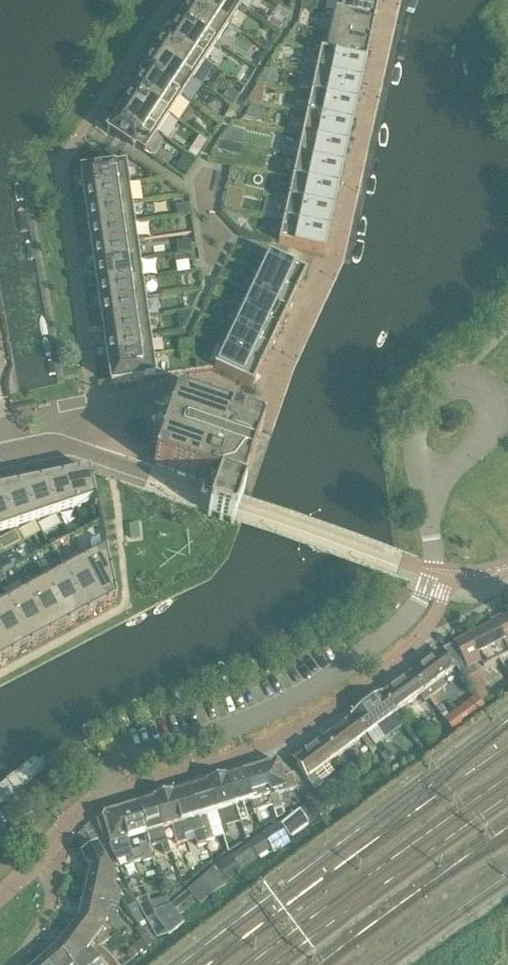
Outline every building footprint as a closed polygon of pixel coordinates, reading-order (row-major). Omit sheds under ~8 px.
[(277,248),(282,227),(287,206),(291,184),(296,163),(301,142),(305,120),(310,99),(315,78),(319,56),(323,57),(328,37),(332,18),(336,0),(245,0),(238,10),(227,30),(215,48),(202,65),(190,83),(178,101),(166,119),(154,137),(142,156),(126,146),(112,170),(124,168),(127,188),(130,207),(133,226),(135,245),(138,264),(141,283),(144,302),(146,321),(149,340),(152,359),(155,380),(184,376),(213,372),(223,352),(232,334),(240,315),(249,297),(258,278),(267,259),(280,266),(287,250),(277,248)] [(190,6),(227,30),(231,23),(239,12),(221,0),(194,0),(193,3),(191,5),(191,4),(190,6)] [(239,12),(246,0),(221,0),(239,12)] [(378,7),(348,0),(336,0),(332,18),(374,27),(378,7)] [(227,30),(190,6),(190,7),(180,23),(179,23),(179,24),(215,48),(227,30)] [(369,46),(374,27),(332,18),(328,37),(369,46)] [(165,38),(164,39),(204,65),(215,48),(179,24),(178,25),(168,40),(167,40),(167,39),(165,38)] [(328,37),(323,57),(365,66),(369,46),(328,37)] [(153,57),(152,58),(191,84),(204,65),(164,39),(163,40),(164,40),(156,51),(153,57)] [(315,78),(360,88),(365,66),(323,57),(319,56),(315,78)] [(140,75),(140,76),(179,102),(191,84),(152,58),(151,59),(142,73),(141,75),(140,75)] [(132,95),(131,96),(168,120),(179,102),(140,76),(139,77),(141,79),(142,79),(133,93),(132,95)] [(356,109),(360,88),(315,78),(310,99),(356,109)] [(120,113),(119,114),(156,138),(168,120),(131,96),(130,97),(131,97),(120,113)] [(351,130),(356,109),(310,99),(305,120),(351,130)] [(108,131),(106,133),(109,135),(113,137),(128,147),(132,149),(131,150),(134,151),(143,157),(156,138),(119,114),(119,115),(110,129),(108,131)] [(346,152),(351,130),(305,120),(301,142),(346,152)] [(342,173),(346,152),(301,142),(296,163),(342,173)] [(337,194),(342,173),(296,163),(291,184),(337,194)] [(127,188),(124,168),(112,170),(81,174),(84,194),(127,188)] [(332,216),(337,194),(291,184),(287,206),(332,216)] [(130,207),(127,188),(84,194),(86,213),(130,207)] [(328,237),(332,216),(287,206),(282,227),(328,237)] [(133,226),(130,207),(86,213),(89,232),(133,226)] [(135,245),(133,226),(89,232),(92,251),(135,245)] [(323,258),(328,237),(282,227),(277,248),(287,250),(323,258)] [(138,264),(135,245),(92,251),(94,270),(138,264)] [(296,297),(305,277),(280,266),(267,259),(258,278),(296,297)] [(141,283),(138,264),(94,270),(97,289),(141,283)] [(296,297),(258,278),(249,297),(287,315),(296,297)] [(144,302),(141,283),(97,289),(100,308),(144,302)] [(287,315),(249,297),(240,315),(279,333),(287,315)] [(146,321),(144,302),(100,308),(102,327),(146,321)] [(279,333),(240,315),(232,334),(270,352),(279,333)] [(149,340),(146,321),(102,327),(105,346),(149,340)] [(261,370),(270,352),(232,334),(223,352),(224,352),(261,370)] [(152,359),(149,340),(105,346),(108,365),(152,359)] [(224,352),(214,372),(224,377),(252,390),(262,371),(261,370),(224,352)] [(155,380),(152,359),(108,365),(111,386),(155,380)] [(255,452),(262,432),(230,421),(231,420),(207,412),(206,413),(175,402),(168,421),(158,447),(159,447),(153,466),(217,488),(214,498),(210,508),(207,516),(233,525),(235,517),(239,506),(243,494),(241,493),(247,476),(248,473),(254,455),(255,455),(256,452),(255,452)] [(117,600),(108,556),(97,506),(92,481),(80,475),(0,491),(0,664),(117,600)] [(138,524),(129,525),(130,539),(140,538),(138,524)] [(477,632),(493,663),(507,655),(507,616),(477,632)] [(454,645),(444,650),(465,679),(476,673),(475,670),(473,666),(481,662),(482,663),(484,668),(493,663),(477,632),(453,644),(454,645)] [(439,652),(437,654),(409,675),(427,699),(431,696),(432,697),(447,686),(442,679),(453,671),(439,652)] [(465,679),(465,680),(483,706),(493,698),(476,673),(465,679)] [(422,703),(427,699),(409,675),(380,697),(393,715),(418,697),(422,703)] [(365,737),(365,736),(393,715),(380,697),(351,718),(365,737)] [(476,697),(444,719),(450,728),(452,730),(454,732),(485,710),(476,697)] [(376,750),(365,736),(365,737),(351,718),(322,740),(336,758),(361,740),(371,754),(376,750)] [(328,764),(336,758),(322,740),(293,761),(314,790),(323,783),(323,782),(334,773),(328,764)] [(0,790),(0,809),(2,809),(51,772),(51,765),(48,761),(42,759),(0,790)] [(272,763),(259,767),(263,778),(271,807),(272,807),(274,812),(276,818),(276,819),(284,814),(282,809),(278,796),(278,795),(289,791),(296,789),(297,789),(292,775),(282,778),(278,766),(272,763)] [(241,772),(250,802),(251,802),(251,803),(254,812),(271,807),(263,778),(259,767),(241,772)] [(241,772),(224,777),(233,808),(232,808),(237,823),(240,822),(242,829),(247,827),(240,805),(250,802),(241,772)] [(226,827),(237,823),(232,808),(233,808),(224,777),(206,783),(215,813),(222,837),(228,835),(226,827)] [(207,815),(215,813),(206,783),(188,788),(204,842),(205,842),(214,839),(207,815)] [(206,846),(205,842),(204,842),(188,788),(171,793),(181,828),(184,827),(185,831),(183,831),(184,837),(193,834),(198,848),(206,846)] [(318,816),(329,808),(316,790),(305,798),(318,816)] [(186,842),(184,837),(183,831),(185,831),(184,827),(181,828),(171,793),(153,799),(162,829),(171,826),(177,845),(186,842)] [(170,854),(162,829),(153,799),(135,804),(145,838),(149,837),(150,841),(146,842),(148,847),(160,843),(164,856),(170,854)] [(148,847),(146,842),(150,841),(149,837),(145,838),(135,804),(117,809),(134,863),(142,860),(143,863),(152,860),(148,847)] [(101,820),(96,822),(99,831),(101,836),(105,835),(108,846),(109,846),(111,852),(116,862),(126,859),(127,865),(134,863),(117,809),(104,814),(101,820)] [(299,811),(281,824),(290,836),(308,823),(299,811)] [(5,850),(15,841),(2,825),(6,821),(0,815),(0,845),(5,850)] [(278,823),(261,833),(262,834),(271,849),(274,853),(290,842),(290,841),(289,840),(278,823)] [(258,858),(271,849),(260,835),(248,843),(258,858)] [(240,871),(257,859),(248,845),(230,857),(231,858),(240,871)] [(96,846),(81,854),(96,881),(97,881),(97,882),(112,887),(120,899),(137,925),(138,924),(143,933),(139,935),(142,939),(130,949),(137,957),(158,939),(157,939),(153,932),(143,918),(139,911),(134,903),(128,890),(125,891),(116,876),(114,877),(96,846)] [(241,872),(240,871),(231,858),(217,867),(226,881),(241,872)] [(215,868),(202,879),(210,892),(212,894),(227,885),(225,882),(215,868)] [(200,905),(212,894),(202,879),(187,891),(200,905)] [(85,886),(82,901),(108,906),(108,907),(117,909),(118,909),(120,899),(112,887),(97,882),(97,881),(96,881),(88,886),(85,886)] [(180,899),(171,906),(179,916),(195,903),(187,893),(180,899)] [(82,901),(77,919),(103,925),(116,936),(120,939),(126,932),(118,925),(119,923),(117,919),(115,918),(117,909),(108,907),(108,906),(82,901)] [(171,906),(153,912),(155,918),(168,935),(184,922),(183,921),(182,920),(179,916),(171,906)] [(151,907),(139,911),(143,918),(153,932),(157,939),(166,936),(168,935),(167,933),(158,922),(155,918),(153,912),(151,907)] [(66,933),(96,958),(103,964),(118,964),(107,953),(106,953),(100,948),(116,936),(103,925),(77,919),(66,933)] [(55,948),(69,964),(103,964),(96,958),(66,933),(55,948)] [(40,961),(44,964),(69,964),(55,948),(40,961)]
